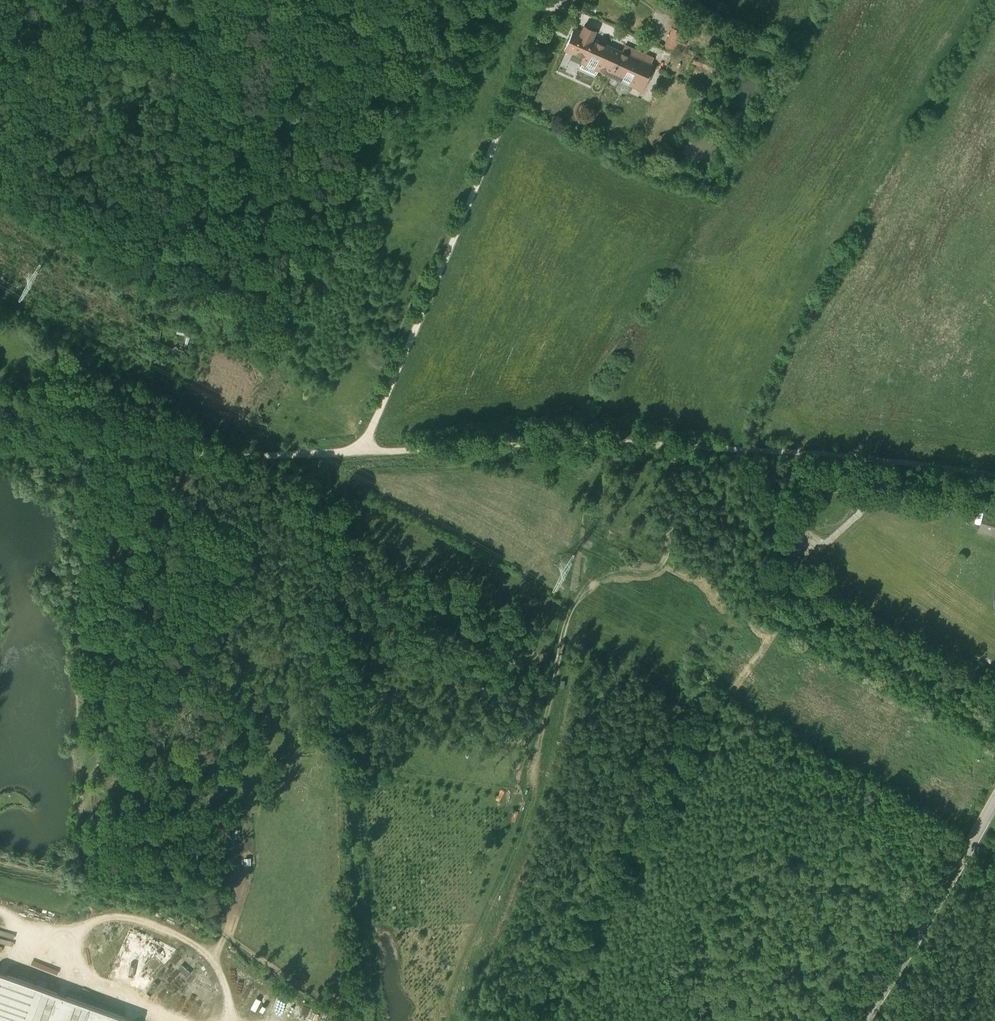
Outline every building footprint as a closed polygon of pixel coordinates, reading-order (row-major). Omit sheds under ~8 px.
[(681,52),(688,35),(682,32),(684,26),(676,23),(674,28),(673,28),(664,48),(675,53),(677,50),(681,52)] [(639,90),(651,65),(617,50),(592,39),(596,30),(585,25),(581,32),(574,29),(564,50),(583,58),(580,64),(600,72),(639,90)] [(701,121),(695,118),(691,122),(692,128),(697,130),(702,127),(701,121)] [(983,521),(980,531),(994,536),(994,515),(986,512),(983,521)] [(818,561),(813,562),(817,573),(822,571),(818,561)] [(0,972),(0,1020),(135,1020),(0,972)]
